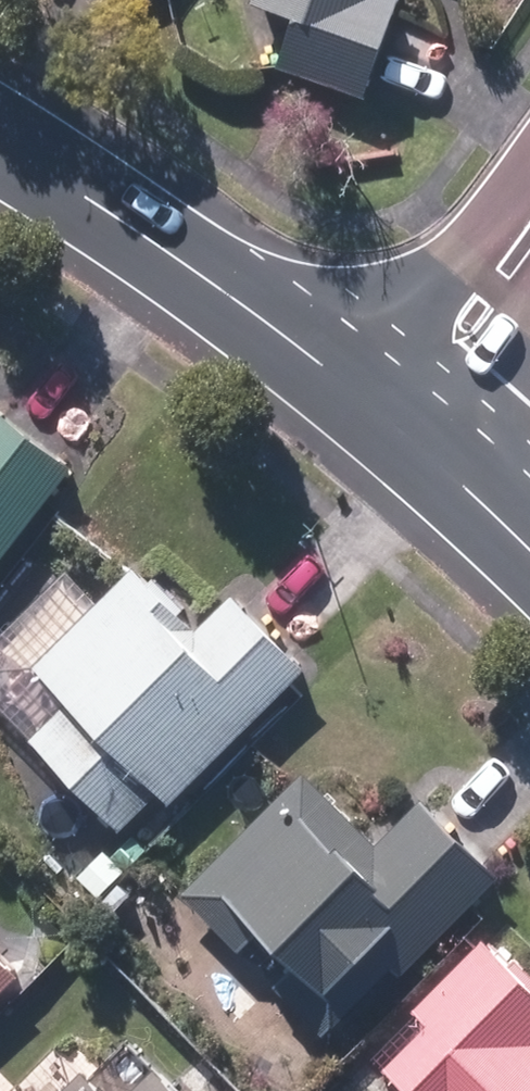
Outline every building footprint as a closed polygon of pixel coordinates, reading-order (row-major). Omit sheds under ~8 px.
[(252,13),(292,26),(275,78),(363,107),(383,45),(398,0),(256,0),(252,13)] [(0,417),(0,566),(72,471),(31,441),(0,417)] [(163,807),(302,673),(269,639),(230,599),(199,629),(132,561),(19,670),(60,711),(27,744),(121,839),(159,802),(163,807)] [(418,802),(374,846),(364,836),(303,775),(181,897),(237,953),(251,939),(288,975),(277,985),(336,1043),(498,882),(451,835),(418,802)] [(529,1046),(529,989),(481,943),(406,1021),(410,1024),(371,1064),(400,1090),(529,1090),(529,1046)] [(14,979),(0,964),(0,992),(14,979)] [(144,1064),(117,1090),(171,1090),(144,1064)] [(80,1073),(62,1090),(98,1090),(80,1073)]
